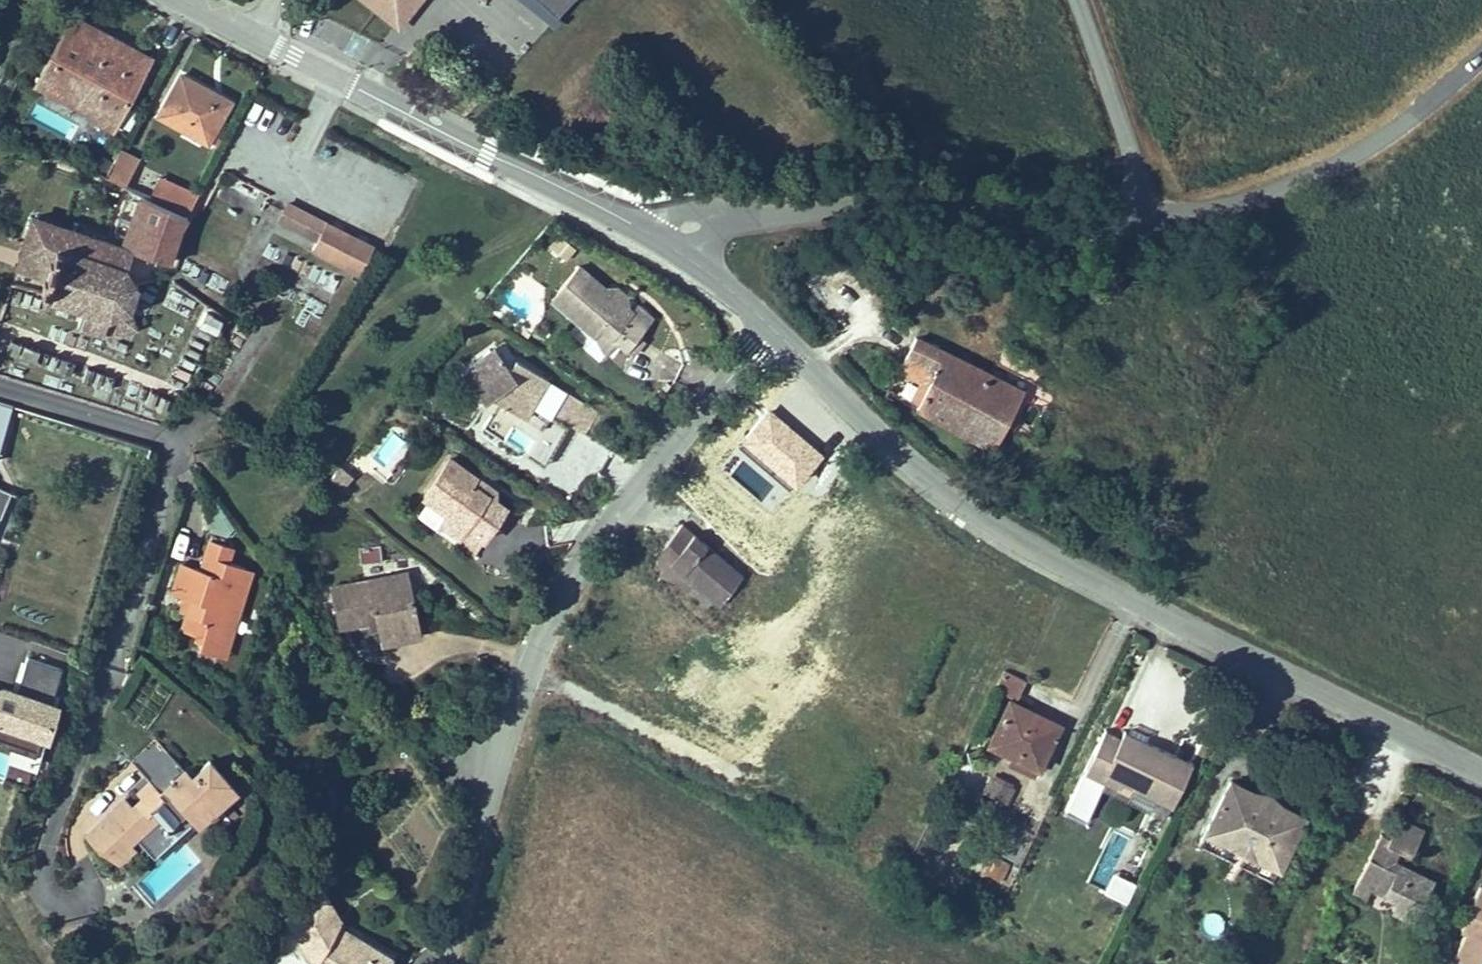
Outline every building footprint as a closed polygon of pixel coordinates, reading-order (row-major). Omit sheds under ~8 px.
[(397,33),(423,0),(355,0),(397,33)] [(558,20),(576,0),(536,0),(558,20)] [(71,4),(31,80),(111,122),(146,47),(71,4)] [(179,73),(155,120),(209,146),(232,100),(179,73)] [(133,149),(115,143),(104,169),(123,177),(133,149)] [(380,241),(288,194),(276,217),(317,236),(312,248),(359,273),(380,241)] [(38,269),(32,287),(78,302),(73,319),(94,324),(102,338),(134,326),(128,306),(136,298),(137,276),(124,268),(132,247),(30,213),(15,261),(38,269)] [(556,231),(545,249),(565,261),(576,244),(556,231)] [(574,264),(550,297),(591,327),(598,320),(632,347),(643,332),(638,329),(648,312),(635,301),(628,309),(574,264)] [(164,303),(185,314),(192,300),(172,289),(164,303)] [(197,323),(216,331),(223,314),(204,306),(197,323)] [(14,336),(9,348),(34,358),(39,346),(14,336)] [(509,358),(494,336),(461,358),(479,387),(487,385),(519,410),(545,374),(514,350),(509,358)] [(1014,391),(921,343),(906,373),(926,384),(939,390),(929,416),(996,450),(1014,391)] [(939,390),(926,384),(916,409),(929,416),(939,390)] [(594,410),(562,387),(549,408),(580,430),(594,410)] [(0,407),(0,445),(43,458),(53,423),(0,407)] [(394,472),(408,439),(381,427),(366,461),(394,472)] [(471,483),(476,472),(450,455),(423,494),(445,510),(457,517),(472,530),(493,499),(483,492),(471,483)] [(336,457),(326,473),(343,485),(351,466),(336,457)] [(492,483),(476,472),(471,483),(483,492),(492,483)] [(9,497),(0,493),(0,518),(9,497)] [(457,517),(445,510),(438,520),(449,528),(457,517)] [(460,547),(472,530),(457,517),(449,528),(444,535),(460,547)] [(655,547),(690,579),(715,600),(741,572),(681,518),(655,547)] [(195,649),(211,654),(237,560),(222,556),(224,541),(205,534),(195,564),(179,560),(170,593),(187,599),(179,630),(188,633),(189,638),(197,639),(195,649)] [(682,586),(690,579),(655,547),(657,567),(682,586)] [(222,658),(248,563),(237,560),(211,654),(222,658)] [(373,617),(417,612),(409,562),(326,576),(332,616),(372,610),(373,617)] [(419,625),(417,612),(373,617),(376,634),(419,625)] [(23,653),(16,677),(55,687),(61,664),(23,653)] [(1006,664),(999,679),(1013,685),(1019,671),(1006,664)] [(43,748),(58,693),(0,677),(0,736),(43,748)] [(987,729),(1036,756),(1053,722),(1024,706),(1027,698),(1008,689),(987,729)] [(1128,706),(1123,717),(1143,727),(1148,717),(1128,706)] [(1096,723),(1084,747),(1110,759),(1106,767),(1167,800),(1193,754),(1143,727),(1123,717),(1120,724),(1113,721),(1107,728),(1096,723)] [(1029,768),(1036,756),(987,729),(980,742),(1029,768)] [(147,731),(141,737),(121,759),(142,780),(147,784),(134,797),(139,803),(130,810),(123,804),(118,798),(81,836),(94,851),(100,847),(117,864),(131,850),(127,842),(137,838),(151,853),(169,831),(163,824),(180,807),(187,814),(208,791),(201,785),(217,769),(198,749),(181,767),(147,731)] [(1110,759),(1084,747),(1076,761),(1101,776),(1106,767),(1110,759)] [(224,777),(217,769),(201,785),(208,791),(187,814),(194,821),(220,793),(224,777)] [(991,769),(982,788),(1007,800),(1016,781),(991,769)] [(1301,813),(1286,804),(1283,811),(1270,804),(1272,797),(1263,792),(1262,799),(1246,791),(1251,785),(1231,775),(1199,835),(1271,873),(1301,813)] [(147,784),(142,780),(129,792),(134,797),(147,784)] [(1263,792),(1251,785),(1246,791),(1262,799),(1263,792)] [(134,797),(123,804),(130,810),(139,803),(134,797)] [(1283,811),(1286,804),(1272,797),(1270,804),(1283,811)] [(999,861),(1021,816),(1006,806),(988,839),(981,837),(975,849),(999,861)] [(1394,832),(1385,827),(1378,841),(1391,848),(1396,839),(1407,845),(1417,850),(1430,827),(1406,814),(1394,832)] [(1402,854),(1407,845),(1396,839),(1391,848),(1402,854)] [(1392,903),(1417,913),(1439,875),(1402,854),(1391,848),(1378,841),(1354,882),(1371,893),(1376,882),(1397,895),(1392,903)] [(1088,881),(1127,899),(1136,879),(1097,861),(1088,881)] [(1480,963),(1481,963),(1481,883),(1480,882),(1459,925),(1465,928),(1454,951),(1480,963)] [(319,886),(279,909),(303,951),(311,956),(307,963),(378,963),(385,953),(348,930),(336,917),(319,886)]
